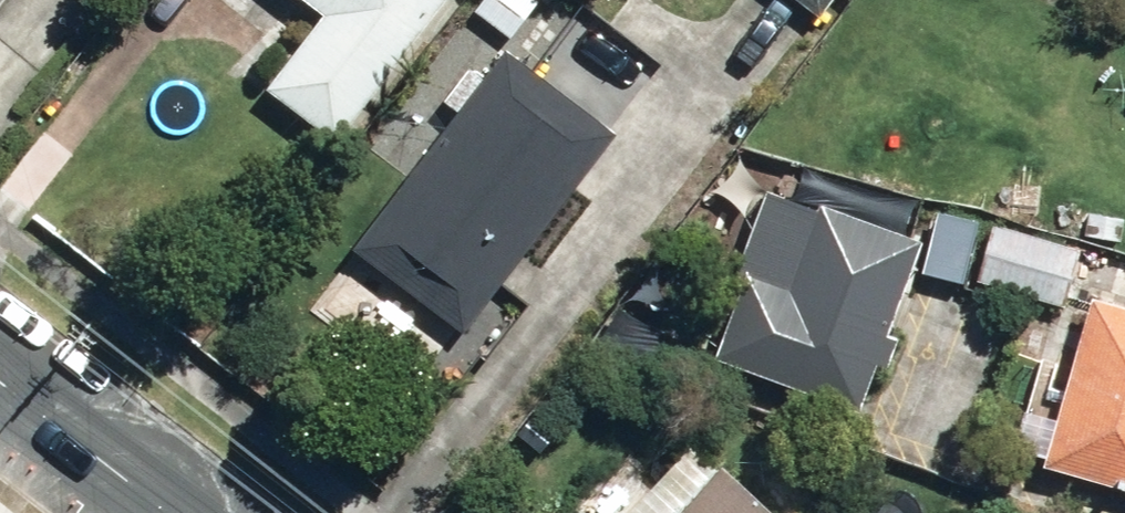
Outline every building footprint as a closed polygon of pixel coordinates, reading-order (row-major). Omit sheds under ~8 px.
[(9,0),(0,0),(0,11),(9,0)] [(344,143),(453,0),(314,0),(330,12),(273,90),(344,143)] [(515,42),(546,3),(543,0),(486,0),(476,11),(515,42)] [(826,19),(841,0),(801,0),(826,19)] [(358,250),(468,335),(623,133),(511,50),(358,250)] [(756,291),(727,366),(855,412),(916,256),(828,222),(796,305),(756,291)] [(1124,491),(1124,303),(1104,297),(1051,468),(1124,491)] [(517,443),(532,453),(554,424),(539,413),(517,443)] [(734,465),(726,473),(700,449),(640,512),(786,512),(734,465)]
